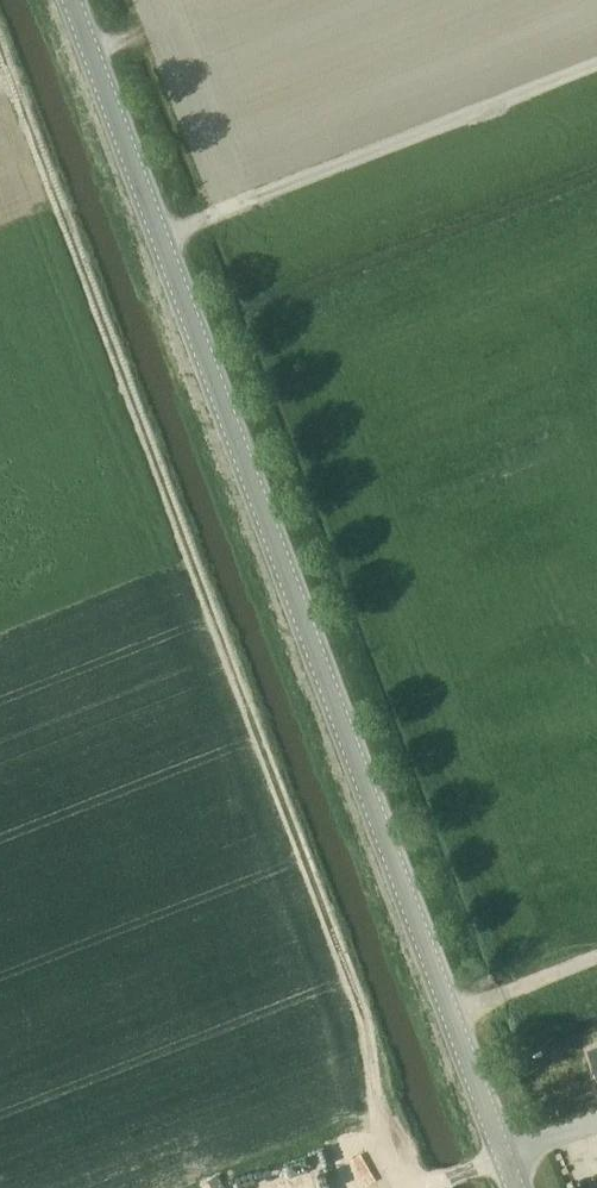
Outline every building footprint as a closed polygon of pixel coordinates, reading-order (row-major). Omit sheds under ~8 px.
[(589,1052),(596,1073),(596,1049),(589,1052)]
